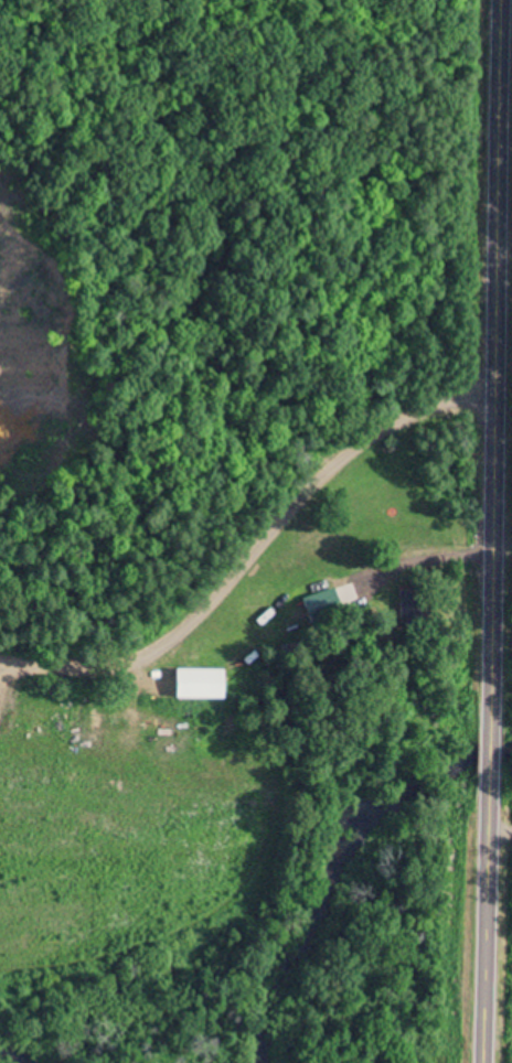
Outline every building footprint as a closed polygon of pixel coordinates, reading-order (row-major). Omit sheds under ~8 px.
[(308,624),(340,614),(333,590),(301,600),(308,624)] [(398,631),(418,631),(418,591),(398,591),(398,631)] [(172,701),(220,701),(220,671),(172,671),(172,701)]
